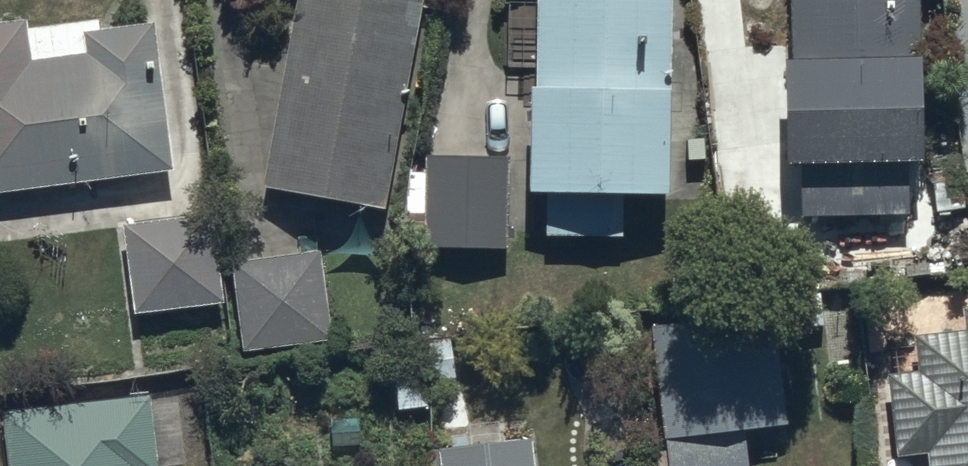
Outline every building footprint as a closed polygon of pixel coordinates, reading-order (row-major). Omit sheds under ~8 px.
[(326,0),(299,0),(264,200),(387,222),(427,0),(355,0),(355,5),(326,0)] [(528,220),(550,220),(549,249),(614,252),(616,223),(668,225),(674,0),(537,0),(528,220)] [(794,87),(787,87),(787,187),(805,187),(805,234),(910,233),(909,189),(927,189),(926,0),(794,0),(794,87)] [(0,39),(0,204),(193,180),(176,40),(103,49),(101,30),(0,39)] [(507,263),(509,170),(424,169),(424,181),(408,181),(407,225),(427,226),(426,262),(507,263)] [(213,227),(126,238),(136,323),(223,313),(213,227)] [(254,271),(233,273),(244,361),(331,350),(320,263),(305,265),(304,255),(253,262),(254,271)] [(894,394),(897,465),(923,465),(930,465),(967,465),(967,317),(963,318),(966,344),(917,348),(920,392),(894,394)] [(664,391),(671,465),(748,465),(746,452),(789,448),(782,379),(664,391)] [(6,419),(10,465),(157,465),(152,408),(6,419)] [(443,461),(443,465),(539,465),(538,455),(443,461)]
